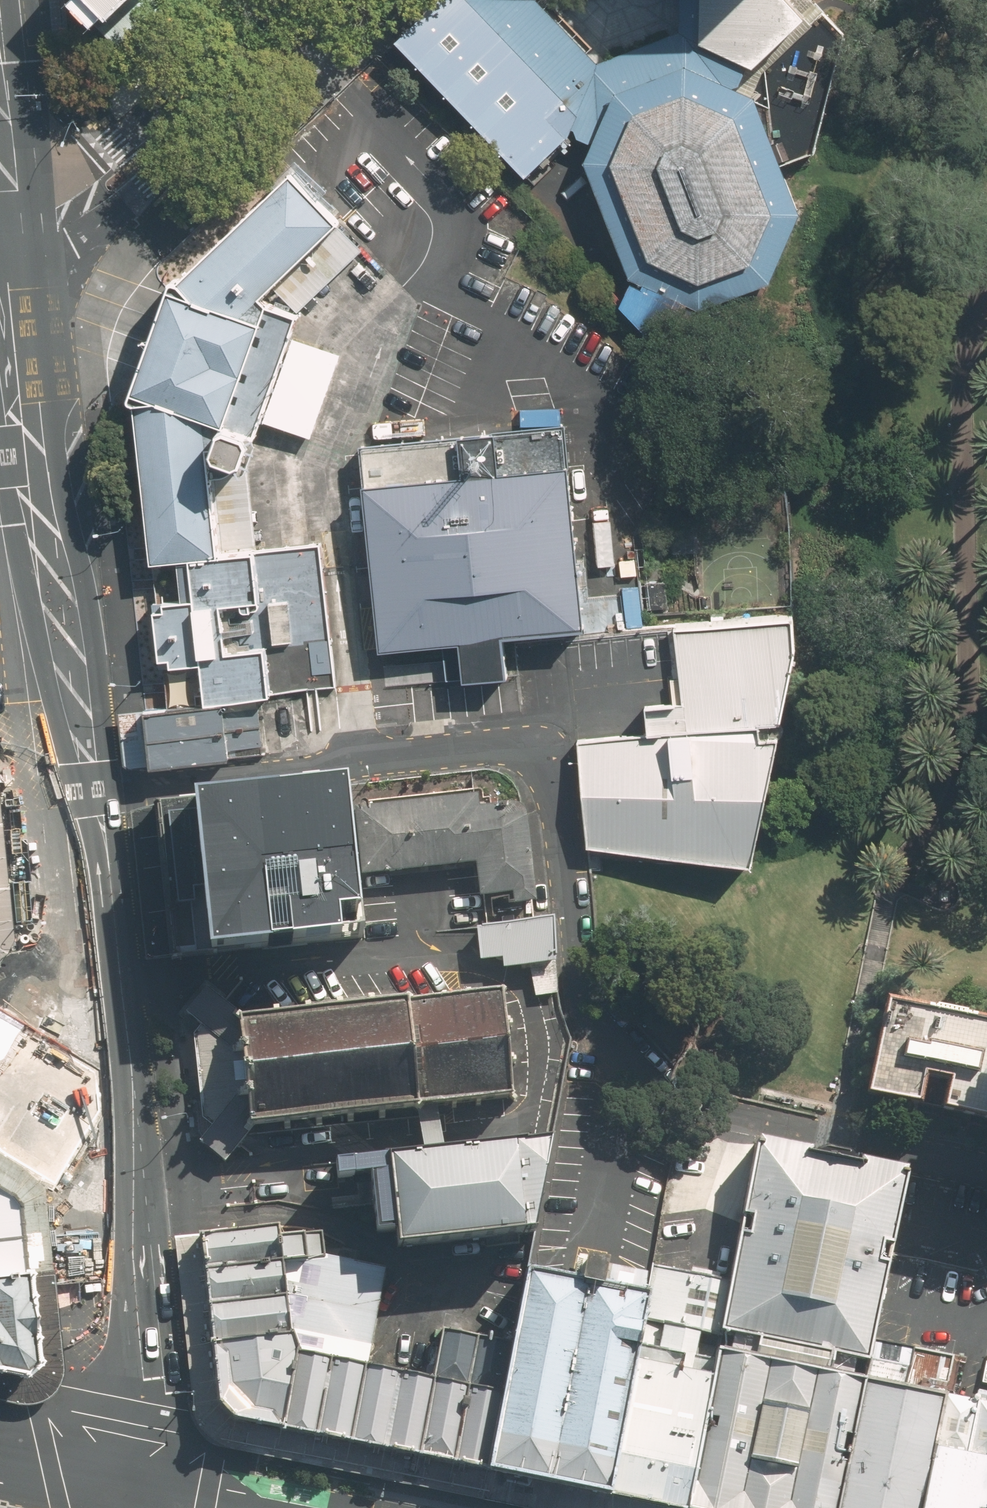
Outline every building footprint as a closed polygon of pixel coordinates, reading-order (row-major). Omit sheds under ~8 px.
[(67,42),(64,0),(53,0),(57,42),(67,42)] [(108,15),(97,25),(119,51),(174,0),(93,0),(108,15)] [(759,284),(771,280),(802,209),(755,95),(735,85),(741,82),(747,65),(753,67),(806,17),(789,0),(682,0),(680,30),(598,63),(540,0),(438,0),(395,39),(524,175),(569,134),(573,127),(578,140),(593,145),(584,162),(632,277),(620,306),(677,369),(729,368),(767,287),(759,284)] [(806,35),(801,37),(807,41),(812,46),(816,51),(817,55),(820,50),(823,46),(828,42),(834,40),(829,36),(826,33),(820,28),(817,22),(815,27),(812,31),(806,35)] [(780,75),(777,80),(784,79),(791,79),(797,80),(801,82),(800,76),(799,72),(800,66),(803,60),(797,60),(793,60),(785,59),(779,58),(780,63),(781,68),(780,75)] [(807,87),(804,91),(811,91),(817,93),(823,95),(827,98),(826,92),(827,88),(829,82),(834,77),(828,76),(823,75),(816,73),(810,70),(810,75),(810,80),(807,87)] [(796,99),(794,104),(800,103),(807,104),(813,105),(817,107),(816,101),(815,96),(817,90),(820,84),(813,85),(809,85),(801,84),(795,83),(797,87),(797,92),(796,99)] [(780,133),(779,138),(785,135),(791,134),(798,133),(802,134),(799,129),(798,124),(797,118),(798,112),(793,114),(788,115),(781,117),(774,117),(777,121),(779,126),(780,133)] [(785,150),(784,155),(790,152),(797,151),(803,150),(808,151),(804,146),(803,141),(802,135),(803,129),(798,131),(793,132),(786,134),(779,134),(782,138),(784,143),(785,150)] [(152,560),(191,557),(194,598),(154,601),(163,667),(200,662),(206,702),(225,700),(258,696),(336,686),(332,655),(320,544),(258,550),(247,458),(253,440),(297,314),(363,248),(338,221),(293,175),(180,279),(174,279),(152,339),(131,396),(136,401),(152,560)] [(562,428),(360,450),(370,538),(382,652),(458,644),(462,680),(507,676),(503,636),(566,630),(584,627),(562,428)] [(793,613),(673,626),(680,691),(681,701),(643,705),(647,734),(759,721),(781,719),(795,644),(793,613)] [(206,702),(145,709),(152,767),(231,758),(225,700),(206,702)] [(152,767),(145,709),(119,712),(124,764),(131,769),(152,767)] [(603,739),(578,742),(579,755),(581,772),(583,792),(586,822),(588,844),(751,859),(777,734),(761,736),(759,721),(647,734),(603,739)] [(172,957),(364,941),(357,875),(349,804),(347,788),(323,790),(156,803),(172,957)] [(362,875),(475,866),(481,897),(513,895),(514,904),(535,901),(525,814),(481,796),(481,789),(354,804),(349,804),(357,875),(362,875)] [(546,916),(473,923),(477,959),(503,957),(503,968),(560,963),(556,915),(546,916)] [(225,1157),(250,1123),(416,1104),(436,1102),(513,1093),(501,989),(240,1019),(205,990),(185,1014),(202,1028),(211,1127),(202,1140),(225,1157)] [(884,1002),(866,1090),(986,1115),(986,1024),(884,1002)] [(436,1102),(416,1104),(426,1152),(446,1150),(436,1102)] [(532,1227),(552,1140),(446,1150),(426,1152),(336,1160),(338,1173),(370,1170),(375,1228),(399,1226),(400,1240),(532,1227)] [(868,1360),(904,1169),(755,1140),(719,1332),(719,1349),(716,1361),(688,1507),(839,1507),(863,1380),(868,1360)] [(45,1191),(43,1189),(17,1165),(0,1155),(0,1194),(19,1205),(22,1274),(52,1271),(45,1191)] [(22,1274),(19,1205),(0,1194),(0,1277),(22,1274)] [(215,1342),(293,1334),(282,1262),(280,1237),(278,1225),(203,1234),(215,1342)] [(324,1256),(322,1233),(280,1237),(282,1262),(311,1260),(324,1258),(324,1256)] [(607,1494),(476,1467),(283,1428),(234,1419),(221,1404),(215,1342),(203,1234),(174,1238),(193,1417),(195,1420),(199,1428),(204,1434),(210,1438),(217,1444),(225,1448),(233,1450),(521,1507),(675,1507),(607,1494)] [(367,1364),(386,1267),(324,1256),(324,1258),(311,1260),(282,1262),(293,1334),(298,1350),(367,1364)] [(476,1467),(607,1494),(638,1343),(648,1295),(575,1280),(528,1270),(517,1268),(492,1390),(476,1467)] [(52,1271),(22,1274),(31,1361),(21,1374),(0,1370),(0,1401),(20,1404),(25,1405),(30,1405),(34,1404),(40,1401),(47,1398),(51,1395),(57,1388),(59,1383),(61,1376),(61,1372),(62,1365),(52,1271)] [(21,1374),(31,1361),(22,1274),(0,1277),(0,1370),(21,1374)] [(476,1335),(443,1328),(433,1377),(467,1384),(476,1335)] [(234,1419),(283,1428),(298,1350),(293,1334),(215,1342),(221,1404),(234,1419)] [(675,1507),(688,1507),(716,1361),(638,1343),(607,1494),(675,1507)] [(283,1428),(476,1467),(492,1390),(467,1384),(433,1377),(367,1364),(298,1350),(283,1428)] [(839,1507),(922,1507),(934,1447),(944,1395),(863,1380),(839,1507)] [(922,1507),(986,1507),(986,1457),(934,1447),(922,1507)]
